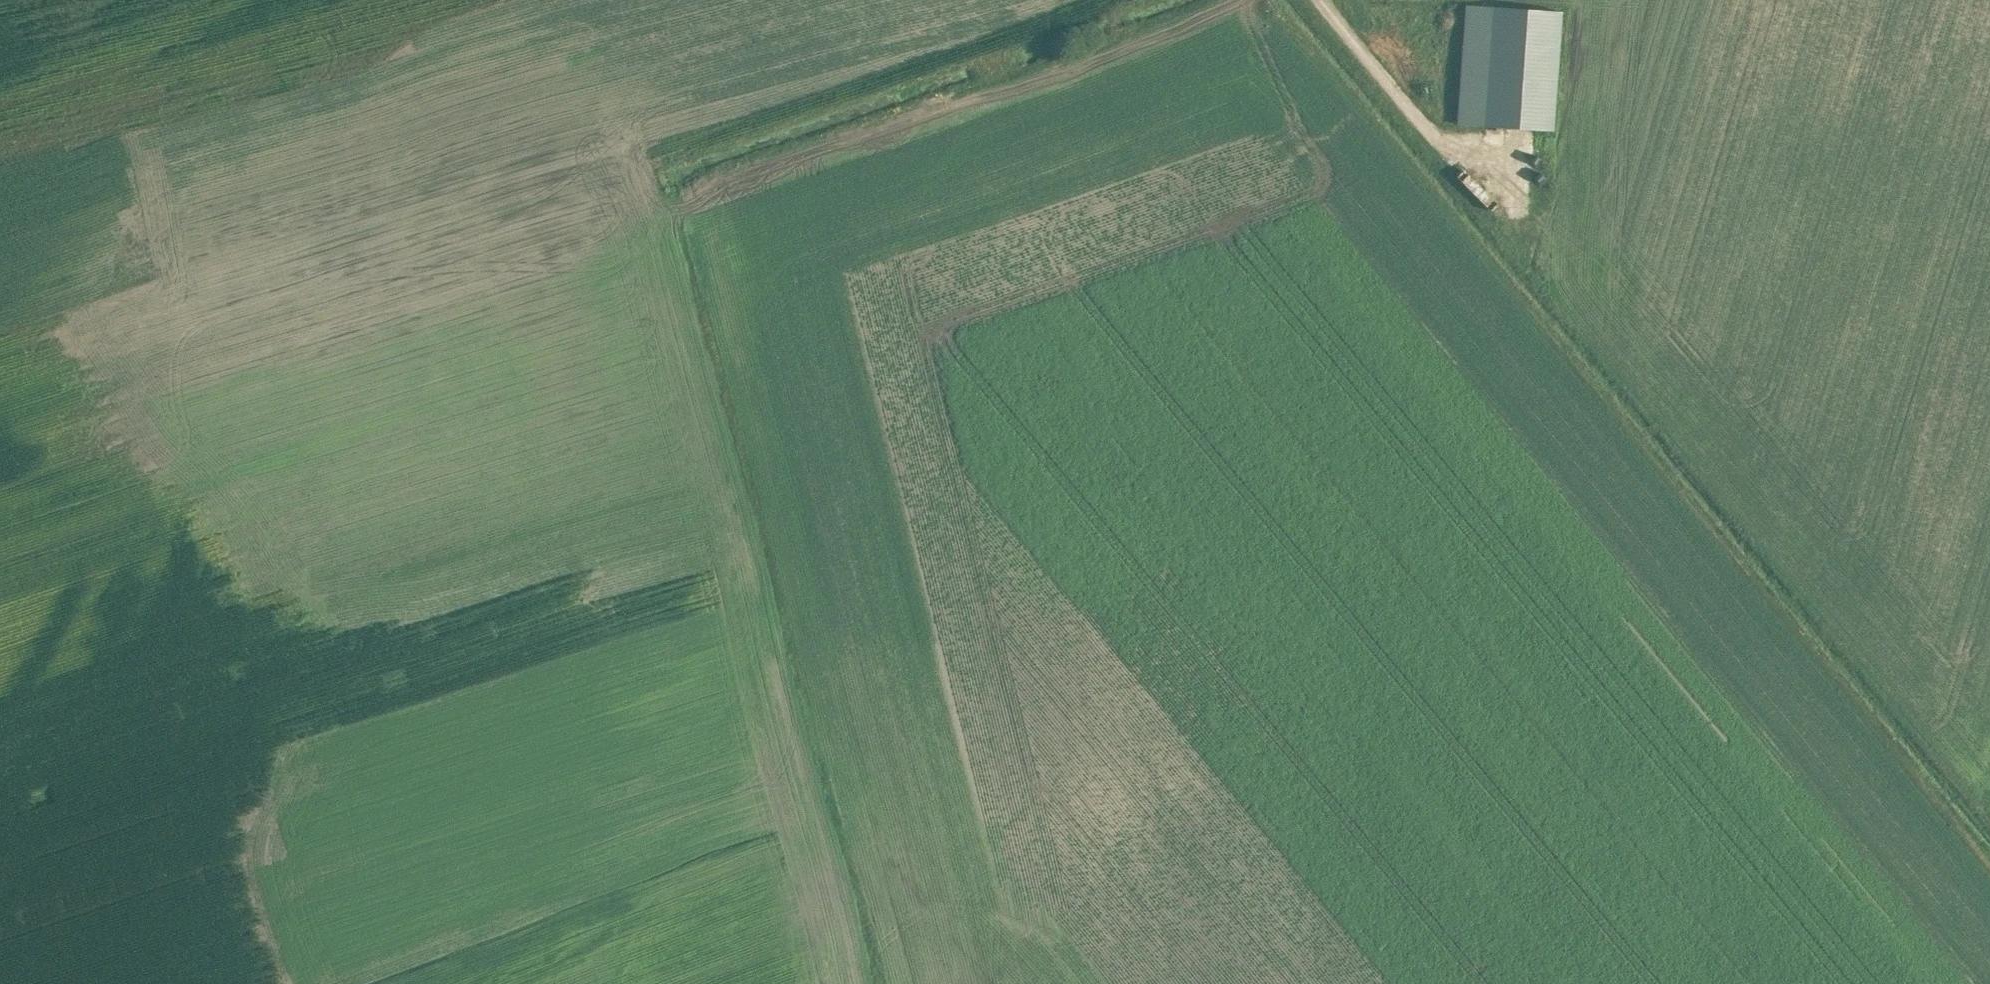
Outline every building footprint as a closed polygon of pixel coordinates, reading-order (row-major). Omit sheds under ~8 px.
[(1459,124),(1553,131),(1561,11),(1467,4),(1459,124)]
